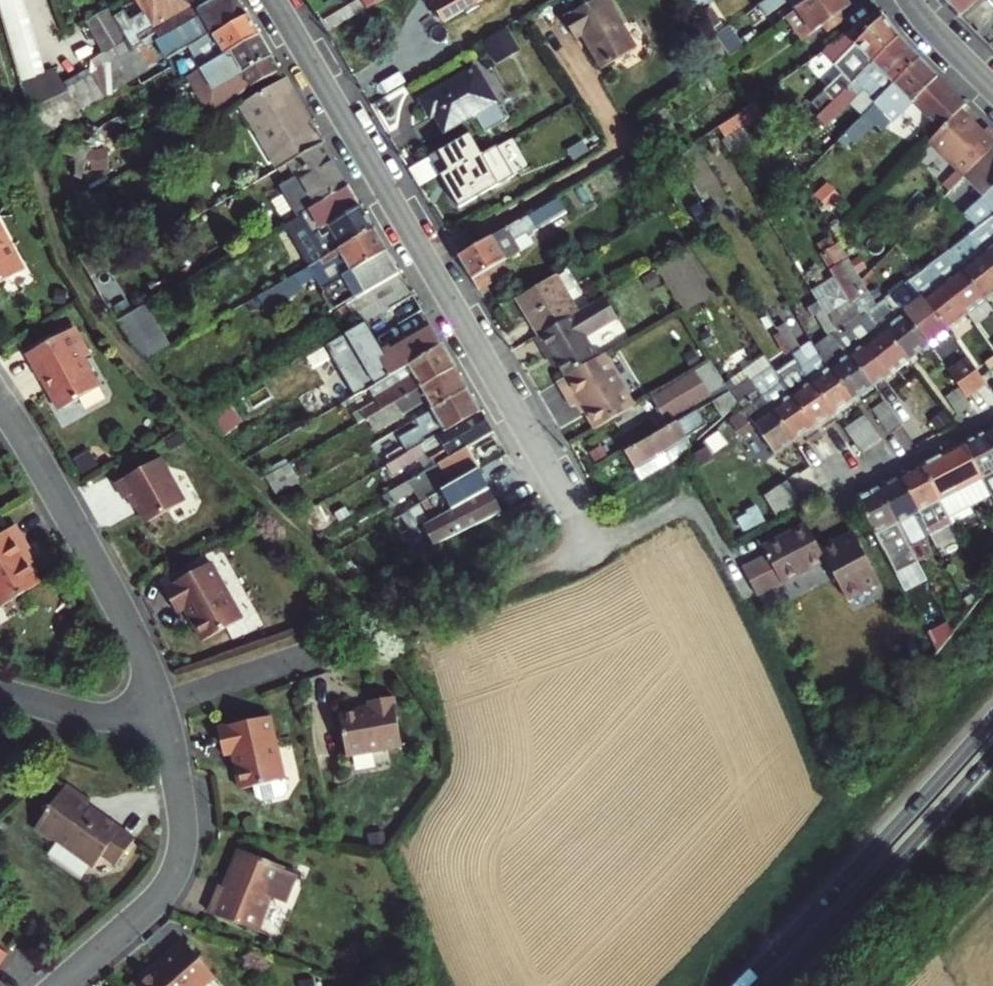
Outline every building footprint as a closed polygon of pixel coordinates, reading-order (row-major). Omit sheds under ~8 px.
[(26,9),(24,0),(13,0),(0,4),(0,16),(0,17),(26,9)] [(142,84),(173,67),(167,57),(214,31),(197,0),(137,0),(147,17),(133,25),(127,13),(113,21),(108,11),(87,23),(105,56),(94,62),(101,73),(68,92),(56,68),(20,85),(26,105),(31,105),(39,131),(137,75),(142,84)] [(214,31),(216,35),(250,15),(241,0),(197,0),(214,31)] [(344,4),(339,2),(317,15),(326,31),(380,0),(350,0),(344,4)] [(437,10),(433,14),(436,19),(441,19),(444,23),(464,11),(466,15),(477,8),(476,4),(483,0),(431,0),(437,10)] [(566,15),(578,37),(585,33),(604,66),(641,45),(615,0),(592,0),(566,15)] [(760,4),(766,11),(782,0),(766,0),(760,4)] [(847,6),(843,0),(806,0),(792,10),(785,15),(798,33),(809,32),(847,6)] [(806,0),(785,0),(792,10),(806,0)] [(978,0),(945,0),(947,3),(961,17),(978,0)] [(26,9),(0,17),(4,28),(29,21),(26,9)] [(853,82),(900,37),(884,14),(851,47),(859,55),(843,71),(845,75),(831,89),(838,96),(853,82)] [(250,15),(216,35),(214,31),(167,57),(173,67),(174,70),(194,58),(200,69),(261,34),(250,15)] [(33,33),(29,21),(4,28),(7,40),(33,33)] [(521,47),(507,25),(484,39),(498,61),(521,47)] [(36,45),(33,33),(7,40),(11,52),(36,45)] [(253,85),(281,70),(261,34),(200,69),(188,76),(212,116),(253,85)] [(920,58),(900,37),(853,82),(863,92),(880,75),(891,86),(920,58)] [(14,64),(39,57),(36,45),(11,52),(14,64)] [(43,69),(39,57),(14,64),(18,78),(43,69)] [(943,129),(967,106),(920,58),(891,86),(862,115),(880,133),(891,121),(882,113),(891,104),(899,113),(914,99),(943,129)] [(483,127),(504,114),(477,68),(420,101),(430,119),(435,116),(446,134),(473,118),(475,121),(478,118),(483,127)] [(310,119),(286,77),(239,104),(263,146),(310,119)] [(882,113),(891,121),(899,113),(891,104),(882,113)] [(962,178),(992,147),(992,142),(984,133),(989,128),(967,106),(943,129),(928,143),(962,178)] [(324,143),(310,119),(263,146),(276,169),(289,162),(324,143)] [(56,150),(56,151),(57,152),(58,152),(69,157),(74,160),(74,161),(75,162),(74,164),(75,165),(74,167),(76,168),(75,171),(76,171),(74,174),(75,175),(79,177),(81,177),(82,177),(82,176),(85,159),(98,129),(93,127),(90,133),(81,130),(68,124),(56,149),(56,150)] [(482,153),(468,131),(428,155),(459,205),(512,173),(495,145),(482,153)] [(348,185),(324,143),(289,162),(313,206),(348,185)] [(992,215),(992,147),(962,178),(987,203),(968,221),(977,230),(978,230),(992,216),(992,215)] [(348,185),(313,206),(292,218),(316,261),(373,228),(348,185)] [(478,290),(510,271),(503,260),(534,242),(529,235),(566,213),(555,195),(458,254),(478,290)] [(320,281),(326,284),(332,283),(344,303),(399,272),(373,228),(316,261),(255,295),(260,304),(316,275),(320,281)] [(992,268),(992,228),(973,242),(981,253),(992,268)] [(22,271),(0,231),(0,283),(22,271)] [(992,295),(992,268),(981,253),(963,268),(988,299),(992,295)] [(969,314),(988,299),(963,268),(954,256),(937,269),(932,263),(926,268),(940,285),(944,283),(969,314)] [(949,330),(969,314),(944,283),(940,285),(926,268),(917,274),(904,284),(906,286),(919,302),(924,298),(949,330)] [(357,325),(412,294),(399,272),(344,303),(357,325)] [(578,309),(556,272),(516,296),(538,333),(575,311),(578,309)] [(839,275),(815,288),(828,313),(852,299),(839,275)] [(942,335),(949,330),(924,298),(919,302),(906,286),(886,301),(900,316),(906,313),(930,344),(942,335)] [(538,333),(546,347),(553,343),(571,374),(603,355),(585,327),(595,321),(599,326),(620,313),(607,292),(578,309),(575,311),(538,333)] [(910,360),(930,344),(906,313),(900,316),(886,301),(884,298),(876,304),(876,305),(865,313),(869,317),(880,332),(886,327),(910,360)] [(167,346),(143,303),(118,318),(132,340),(133,339),(145,359),(167,346)] [(893,374),(910,360),(886,327),(880,332),(869,317),(865,313),(836,333),(850,352),(874,387),(893,374)] [(79,327),(71,331),(77,341),(85,337),(79,327)] [(367,388),(441,345),(432,328),(391,352),(389,349),(342,376),(345,381),(353,396),(367,388)] [(49,390),(57,404),(61,410),(67,407),(81,399),(80,396),(103,385),(86,355),(93,352),(85,337),(77,341),(71,331),(28,354),(42,381),(47,379),(51,388),(49,390)] [(861,396),(874,387),(850,352),(840,359),(827,341),(815,349),(828,368),(831,366),(854,400),(861,396)] [(384,408),(455,368),(441,345),(367,388),(374,400),(354,412),(360,422),(384,408)] [(811,380),(834,413),(854,400),(831,366),(828,368),(815,349),(803,358),(808,364),(800,369),(809,381),(811,380)] [(580,404),(595,429),(634,404),(604,354),(603,355),(571,374),(557,382),(572,408),(580,404)] [(983,364),(992,380),(992,357),(983,364)] [(959,387),(966,397),(985,383),(970,360),(950,373),(959,387)] [(830,416),(834,413),(811,380),(809,381),(800,369),(796,363),(779,376),(814,427),(830,416)] [(404,420),(401,414),(426,401),(431,409),(467,389),(455,368),(384,408),(393,425),(404,420)] [(668,421),(705,399),(691,374),(654,397),(668,421)] [(771,407),(794,441),(814,427),(779,376),(758,391),(761,397),(769,408),(771,407)] [(958,415),(973,406),(966,397),(959,387),(945,396),(958,415)] [(436,417),(400,438),(407,451),(479,410),(467,389),(431,409),(436,417)] [(736,403),(728,389),(711,400),(721,416),(736,403)] [(774,454),(794,441),(771,407),(769,408),(761,397),(729,420),(741,439),(757,429),(774,454)] [(902,427),(884,401),(872,409),(889,435),(902,427)] [(202,414),(211,430),(233,417),(224,402),(202,414)] [(681,452),(709,427),(697,409),(626,454),(641,477),(681,452)] [(466,447),(492,432),(479,410),(407,451),(403,454),(389,462),(382,466),(388,476),(412,463),(410,458),(422,452),(427,460),(405,472),(409,479),(466,447)] [(870,445),(880,438),(863,413),(852,421),(870,445)] [(870,445),(852,421),(844,427),(861,451),(870,445)] [(987,431),(965,442),(991,495),(992,500),(992,442),(987,431)] [(991,495),(965,442),(944,453),(969,506),(991,495)] [(414,488),(421,500),(437,491),(478,468),(466,447),(409,479),(388,490),(393,500),(414,488)] [(389,462),(403,454),(400,448),(386,455),(389,462)] [(969,506),(944,453),(923,464),(949,516),(969,506)] [(164,459),(119,482),(127,497),(134,494),(148,523),(187,503),(164,459)] [(279,493),(303,481),(293,461),(270,473),(279,493)] [(949,516),(923,464),(901,476),(927,527),(940,521),(949,516)] [(490,490),(478,468),(421,500),(433,521),(490,490)] [(927,527),(901,476),(879,487),(918,562),(929,556),(921,541),(932,536),(927,527)] [(287,492),(296,508),(317,495),(308,480),(287,492)] [(788,481),(765,494),(781,520),(804,506),(788,481)] [(918,562),(879,487),(857,499),(891,566),(905,558),(909,566),(918,562)] [(501,510),(490,490),(433,521),(421,528),(431,546),(501,510)] [(969,506),(979,526),(992,519),(992,500),(991,495),(969,506)] [(969,506),(949,516),(959,536),(979,526),(969,506)] [(950,543),(960,538),(959,536),(949,516),(940,521),(950,543)] [(328,525),(320,529),(321,529),(326,538),(333,535),(328,525)] [(859,559),(843,528),(816,542),(807,525),(763,547),(781,582),(825,559),(832,572),(859,559)] [(0,534),(0,608),(39,586),(28,568),(21,555),(26,553),(29,550),(15,526),(0,534)] [(339,547),(334,538),(328,542),(333,550),(339,547)] [(33,565),(26,553),(21,555),(28,568),(33,565)] [(179,572),(182,578),(200,568),(197,562),(179,572)] [(200,568),(182,578),(164,588),(177,614),(184,610),(186,615),(189,613),(192,619),(190,620),(201,641),(242,619),(211,563),(200,568)] [(340,719),(346,761),(402,754),(396,703),(371,706),(373,715),(340,719)] [(284,791),(271,716),(219,725),(224,754),(229,753),(230,756),(233,756),(234,763),(231,764),(236,789),(250,786),(252,797),(258,801),(279,797),(284,791)] [(65,788),(35,826),(31,831),(35,834),(48,844),(53,842),(89,872),(99,860),(113,870),(134,845),(100,818),(95,819),(84,812),(88,806),(65,788)] [(242,852),(226,891),(221,890),(211,916),(258,936),(274,901),(286,906),(298,878),(285,873),(286,870),(242,852)] [(136,985),(206,985),(214,980),(183,941),(159,961),(162,965),(136,985)] [(9,951),(0,944),(0,963),(9,951)]
